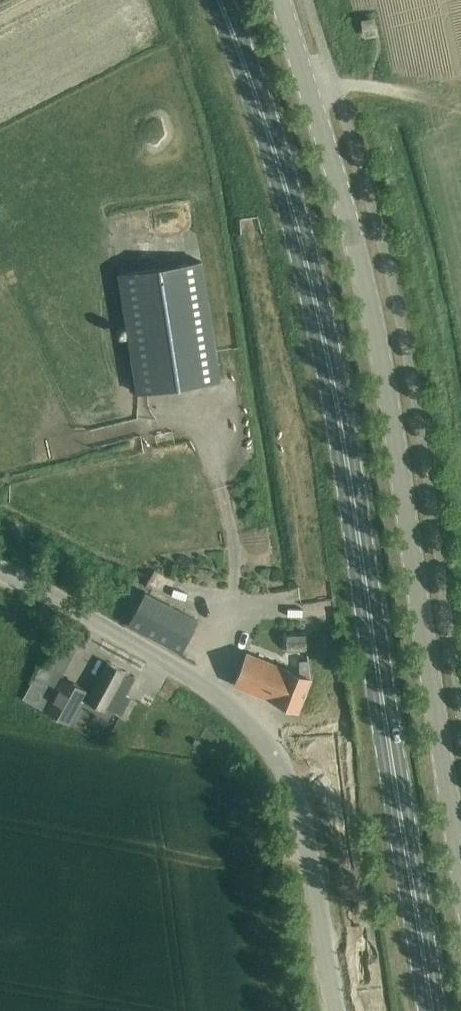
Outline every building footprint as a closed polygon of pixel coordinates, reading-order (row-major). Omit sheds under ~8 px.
[(373,20),(363,21),(365,36),(375,34),(373,20)] [(220,381),(202,262),(119,275),(137,394),(220,381)] [(143,591),(127,622),(180,649),(196,618),(143,591)] [(305,631),(286,633),(287,650),(307,649),(305,631)] [(299,673),(247,653),(234,685),(274,701),(274,702),(297,711),(308,679),(308,660),(299,660),(299,673)] [(68,722),(83,696),(103,707),(104,705),(112,710),(112,709),(118,712),(128,695),(122,692),(132,675),(107,661),(89,693),(60,676),(42,708),(68,722)]
